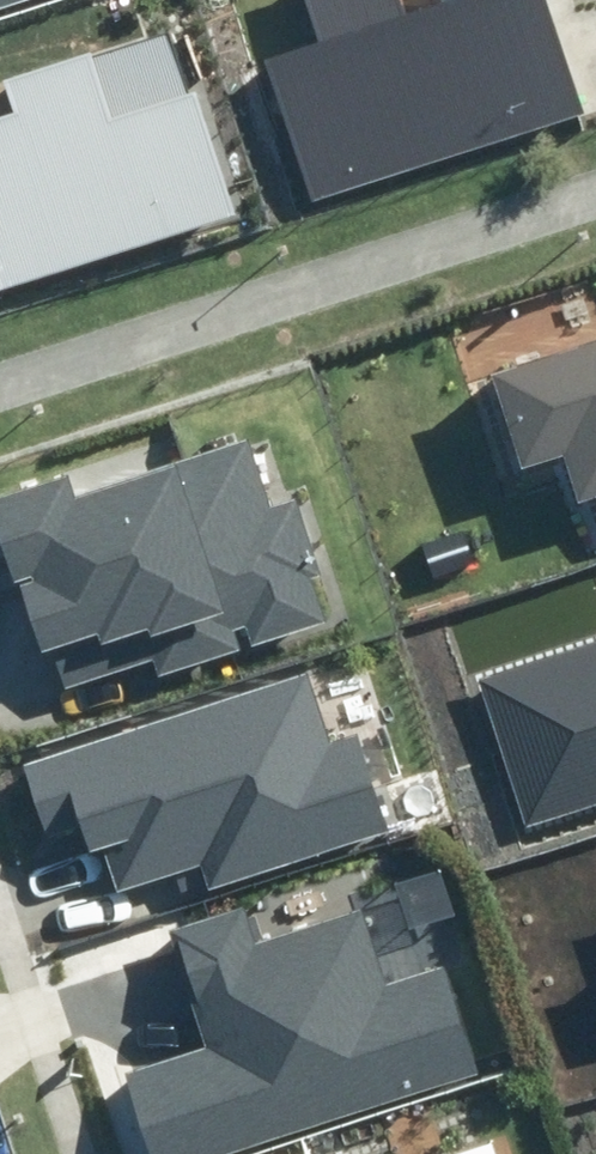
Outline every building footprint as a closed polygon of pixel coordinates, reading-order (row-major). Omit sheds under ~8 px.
[(258,57),(306,201),(588,108),(552,0),(466,0),(404,21),(397,0),(308,0),(320,37),(258,57)] [(243,220),(182,22),(3,77),(12,108),(0,112),(0,294),(243,220)] [(489,372),(521,473),(567,458),(581,502),(592,498),(595,511),(595,339),(489,372)] [(0,499),(0,520),(43,656),(53,652),(65,689),(153,662),(157,674),(239,648),(234,632),(243,629),(249,648),(333,622),(295,503),(264,513),(241,444),(78,496),(71,476),(0,499)] [(478,680),(527,830),(595,807),(595,642),(478,680)] [(308,673),(22,765),(47,843),(85,830),(93,856),(104,852),(117,891),(199,865),(208,892),(392,833),(360,733),(331,742),(308,673)] [(172,931),(210,1053),(127,1079),(150,1153),(218,1153),(480,1074),(445,960),(384,979),(363,909),(253,942),(243,909),(172,931)] [(493,1143),(458,1153),(496,1153),(493,1143)]
